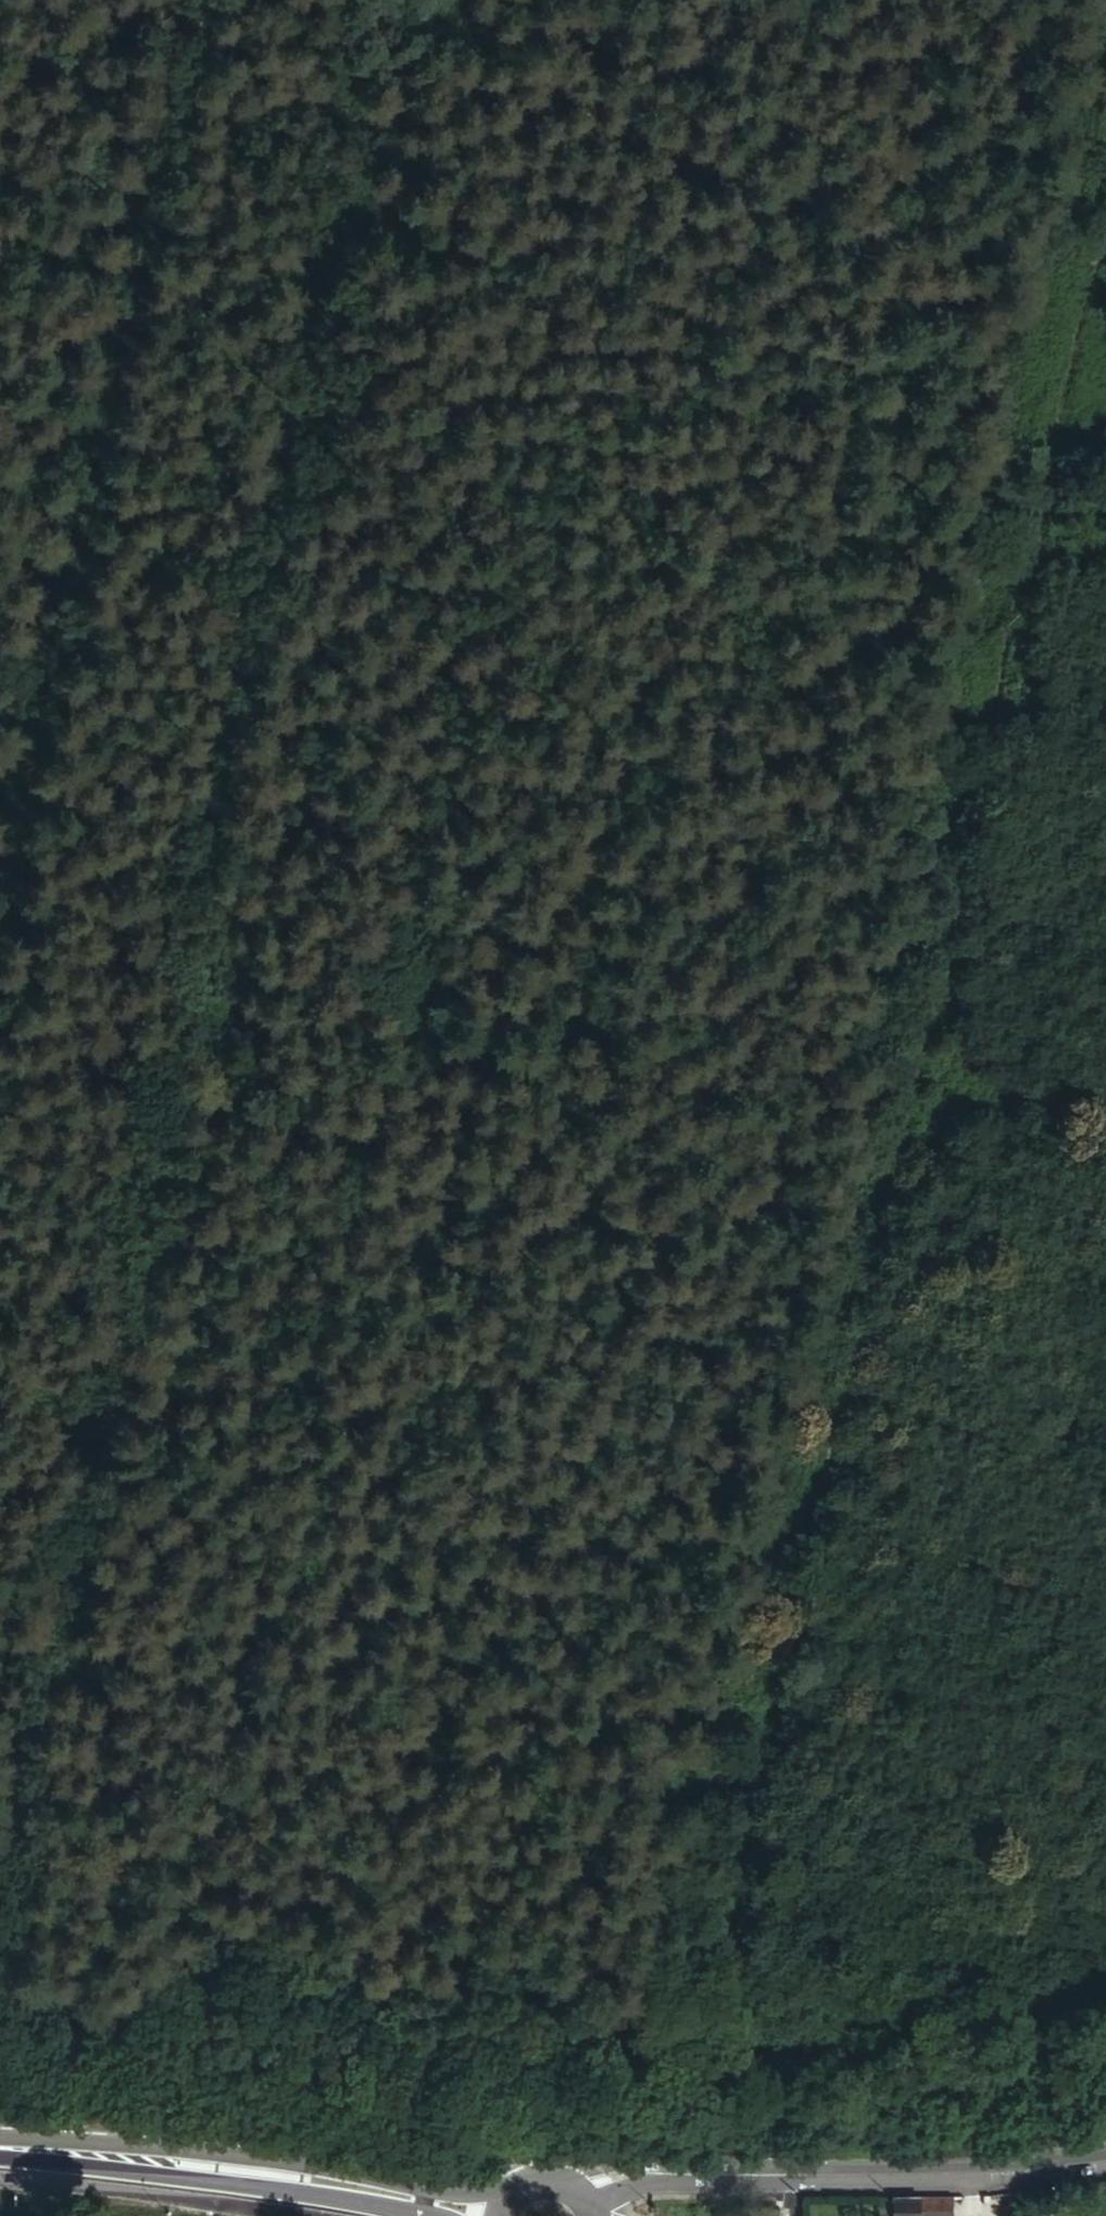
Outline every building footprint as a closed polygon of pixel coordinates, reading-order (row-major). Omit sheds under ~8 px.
[(956,2197),(923,2199),(923,2215),(956,2215),(956,2197)] [(896,2199),(882,2199),(882,2210),(895,2211),(896,2199)] [(923,2199),(896,2199),(895,2211),(895,2215),(923,2215),(923,2199)] [(760,2205),(759,2215),(774,2215),(776,2208),(760,2205)]
